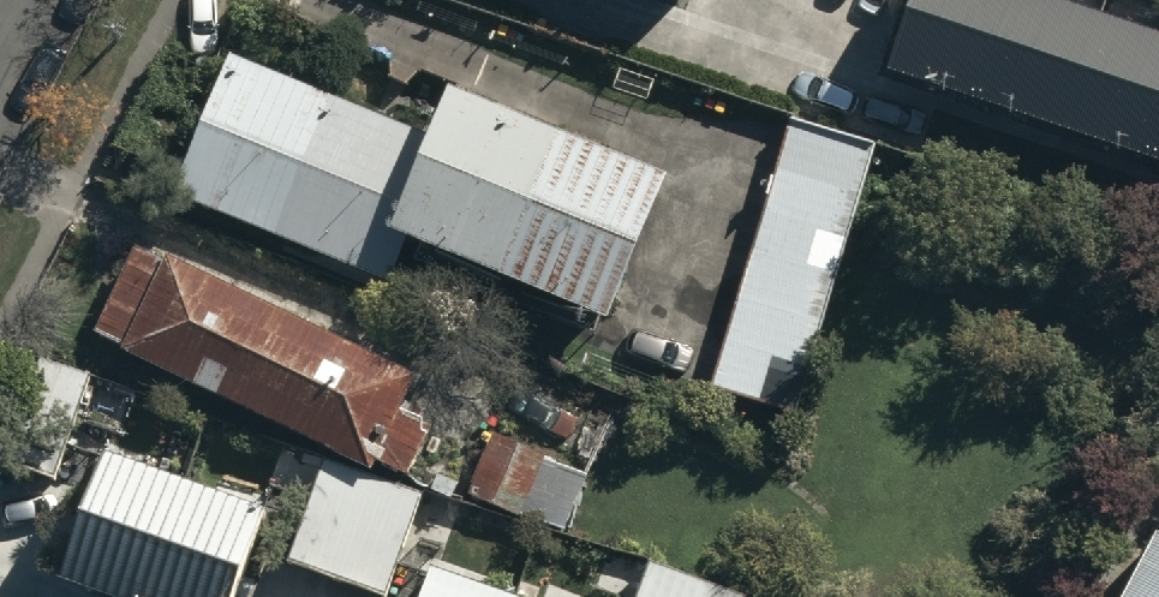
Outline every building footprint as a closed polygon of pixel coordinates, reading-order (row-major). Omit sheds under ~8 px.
[(683,13),(688,0),(644,0),(683,13)] [(893,87),(1158,176),(1158,51),(1008,0),(922,0),(893,87)] [(426,133),(228,52),(171,191),(392,282),(411,237),(607,317),(666,174),(446,84),(426,133)] [(874,151),(795,126),(712,389),(791,414),(874,151)] [(139,253),(93,351),(377,483),(382,471),(411,484),(435,433),(404,419),(421,384),(139,253)] [(8,468),(59,486),(97,379),(46,361),(8,468)] [(91,596),(245,596),(272,523),(102,462),(58,585),(91,596)] [(333,471),(298,567),(382,596),(389,596),(422,503),(333,471)] [(1135,596),(1158,596),(1158,553),(1135,596)] [(642,596),(715,596),(651,574),(642,596)] [(439,583),(434,596),(480,596),(439,583)]
